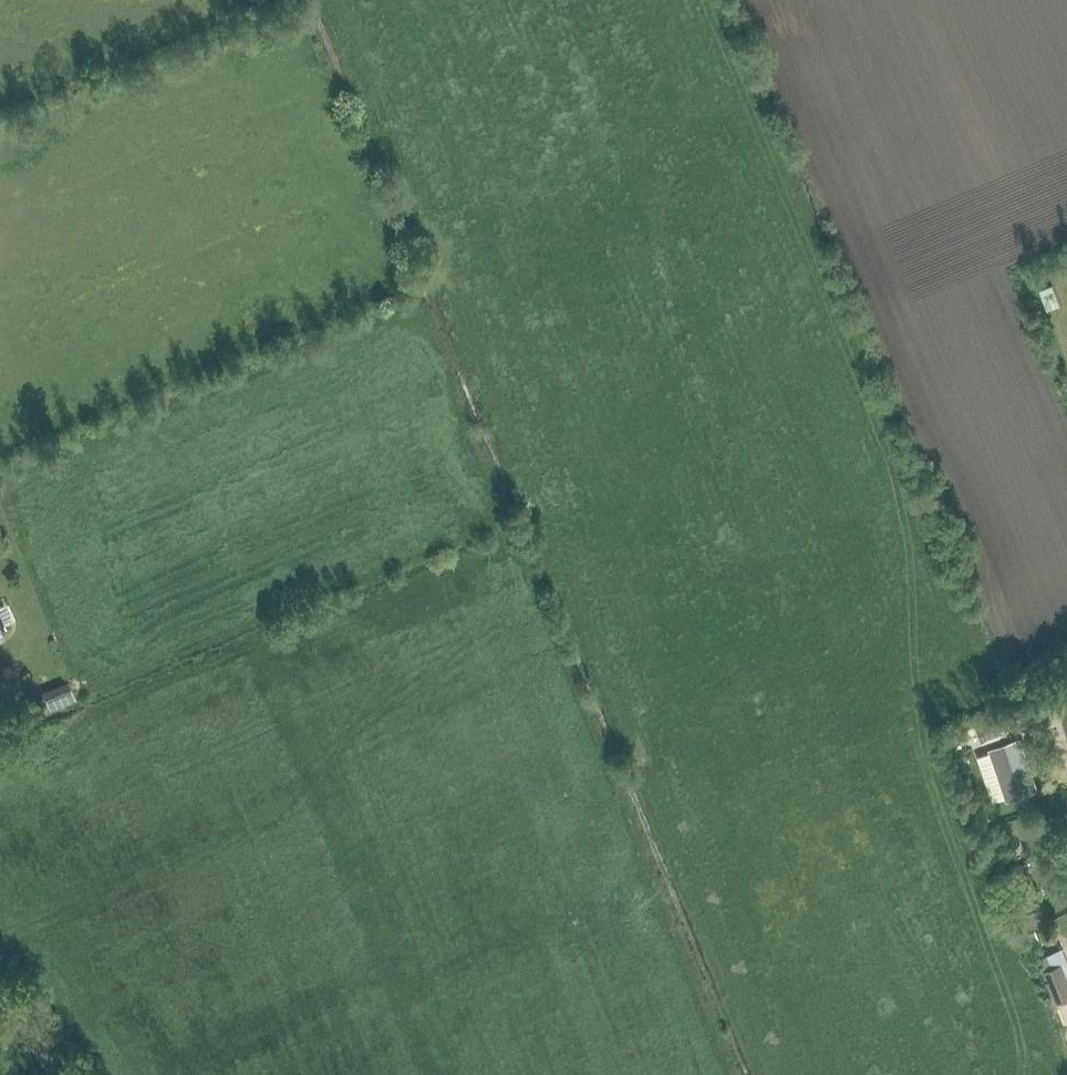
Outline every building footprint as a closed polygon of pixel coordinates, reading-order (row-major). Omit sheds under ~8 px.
[(70,685),(43,693),(48,709),(75,701),(70,685)] [(979,743),(992,738),(986,721),(973,726),(979,743)] [(1003,800),(1035,789),(1017,736),(985,747),(1003,800)] [(1053,1001),(1063,1028),(1066,1027),(1066,962),(1061,947),(1046,953),(1037,957),(1054,1001),(1053,1001)]
